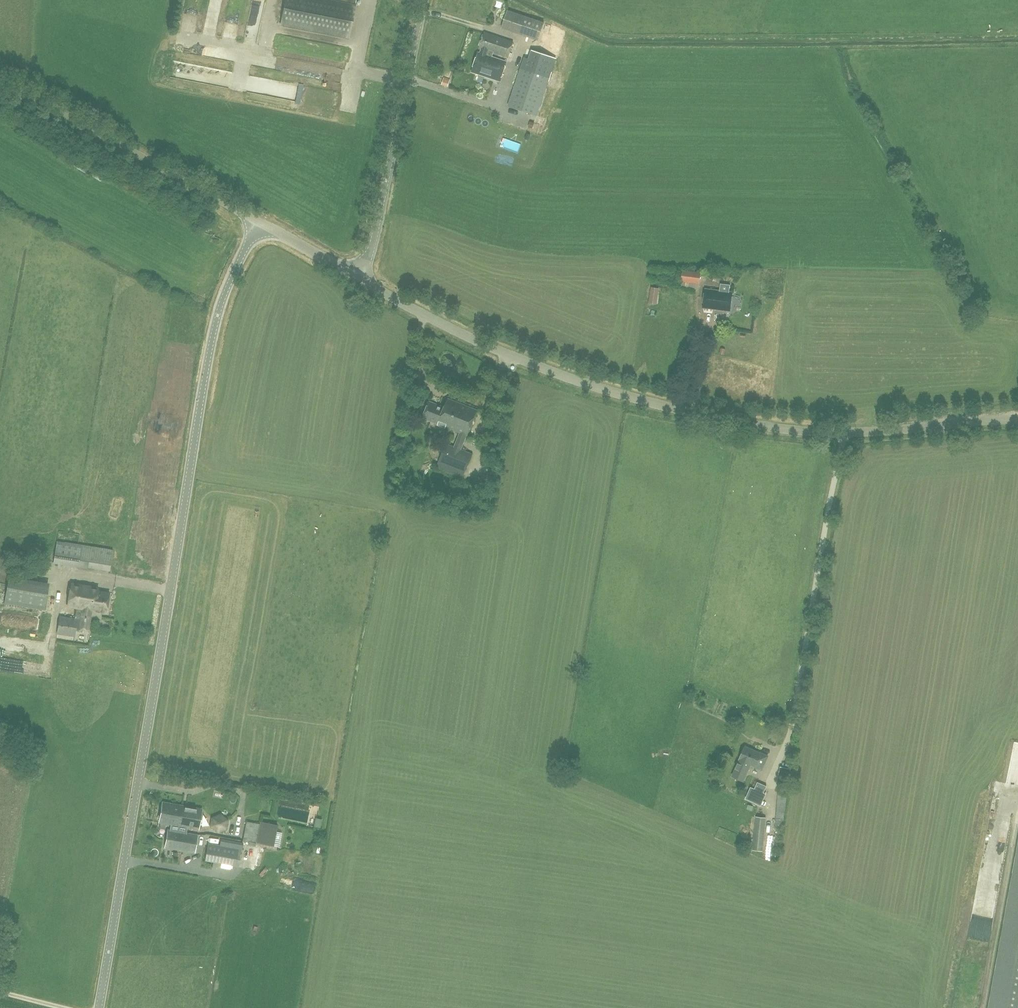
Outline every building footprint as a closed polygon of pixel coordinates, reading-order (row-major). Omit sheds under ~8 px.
[(240,0),(227,0),(221,36),(233,38),(240,0)] [(355,5),(329,0),(285,0),(280,26),(348,41),(355,6),(355,5)] [(212,28),(216,13),(205,11),(201,26),(212,28)] [(543,23),(512,13),(507,11),(502,27),(509,30),(538,39),(543,23)] [(253,42),(256,27),(248,25),(245,41),(253,42)] [(482,48),(493,52),(508,57),(513,42),(485,32),(480,48),(482,48)] [(492,56),(493,52),(482,48),(480,53),(478,52),(472,72),(501,81),(507,61),(492,56)] [(537,115),(550,77),(556,58),(527,49),(521,68),(509,106),(537,115)] [(446,86),(447,78),(439,77),(438,85),(446,86)] [(699,283),(700,273),(682,270),(681,280),(699,283)] [(647,287),(645,303),(656,305),(658,289),(647,287)] [(732,292),(720,291),(705,289),(703,307),(730,311),(732,292)] [(423,418),(441,425),(468,436),(478,410),(448,398),(444,407),(429,401),(423,418)] [(442,452),(436,468),(462,479),(473,453),(446,443),(442,452)] [(113,551),(81,545),(57,541),(54,562),(86,568),(86,567),(110,570),(113,551)] [(98,588),(71,584),(68,606),(76,607),(74,618),(60,616),(57,634),(75,637),(76,631),(88,633),(90,618),(91,611),(106,613),(109,593),(98,591),(98,588)] [(48,592),(7,585),(4,603),(45,610),(48,592)] [(764,755),(760,753),(745,747),(739,760),(740,760),(733,777),(744,781),(751,764),(755,766),(754,766),(761,769),(765,760),(762,759),(764,755)] [(777,782),(787,785),(791,769),(780,766),(777,782)] [(766,795),(763,793),(767,786),(758,782),(754,789),(756,790),(752,800),(761,805),(766,795)] [(774,805),(781,807),(783,798),(776,796),(774,805)] [(202,809),(179,805),(162,802),(159,822),(198,829),(202,809)] [(753,850),(762,851),(766,818),(756,817),(753,850)] [(242,840),(257,843),(261,824),(246,821),(242,840)] [(273,846),(277,825),(261,822),(261,824),(257,843),(273,846)] [(745,828),(735,830),(736,838),(746,837),(745,828)] [(198,835),(168,830),(165,848),(194,853),(198,835)] [(209,845),(207,860),(227,863),(227,860),(233,861),(235,849),(230,848),(230,844),(221,843),(220,846),(209,845)] [(989,1007),(1017,1007),(1017,848),(989,1007)]
